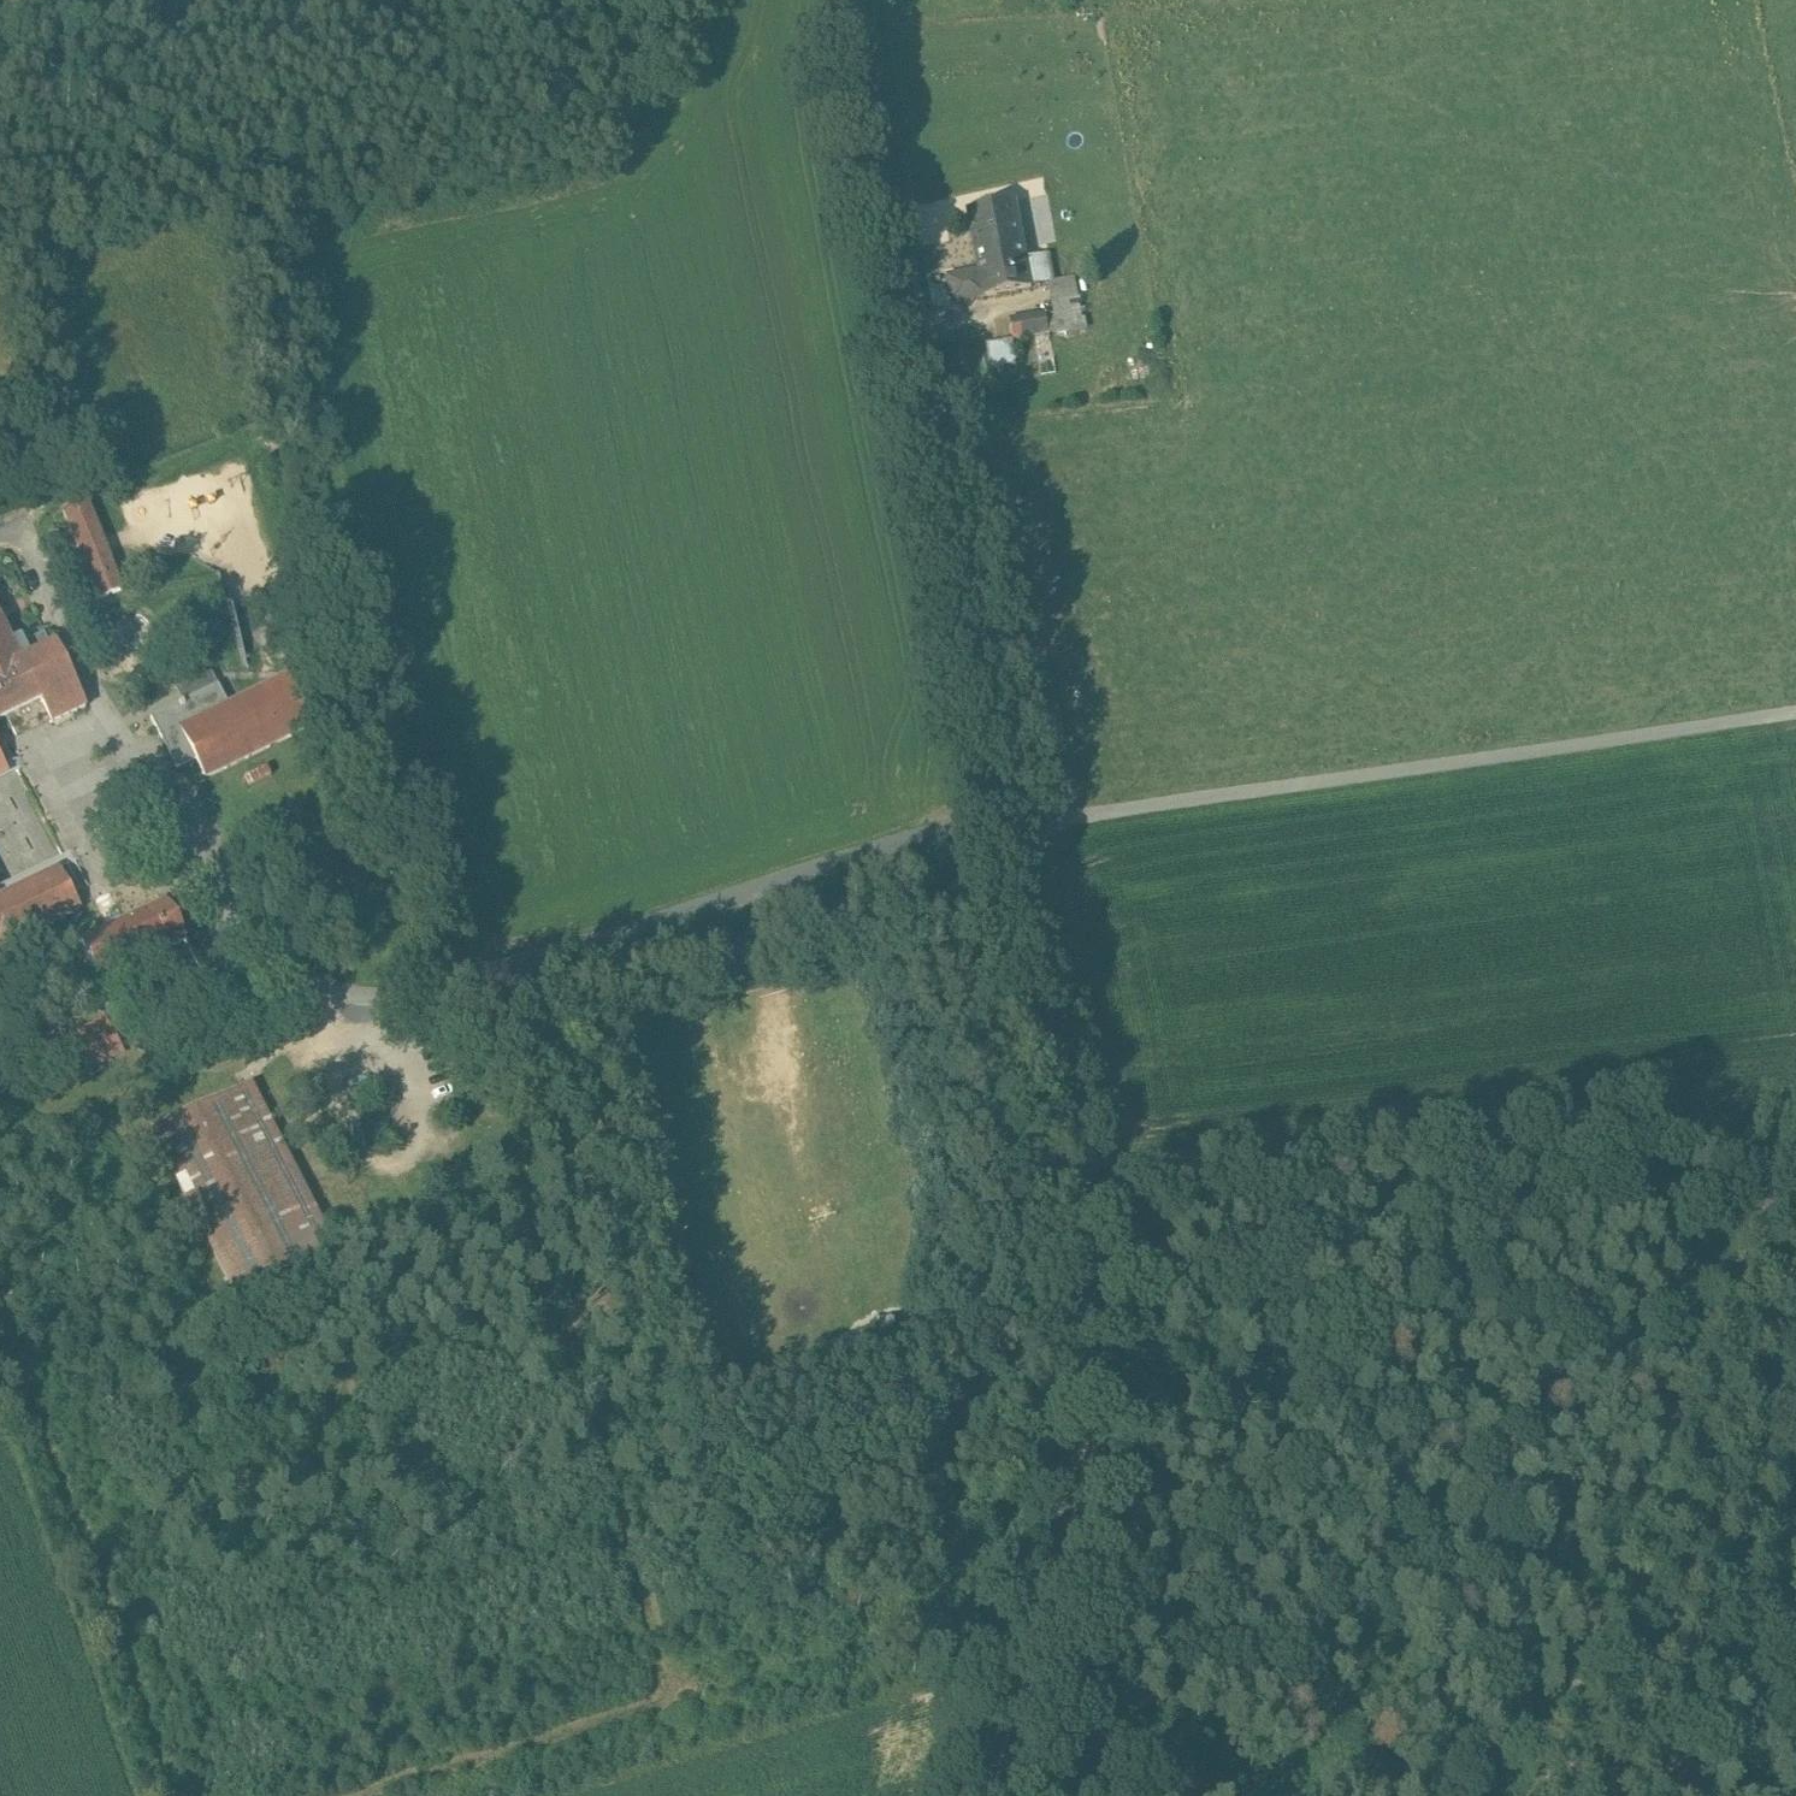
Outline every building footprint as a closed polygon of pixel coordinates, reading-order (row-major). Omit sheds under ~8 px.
[(1015,200),(968,209),(980,269),(953,274),(949,280),(952,296),(958,299),(984,294),(985,295),(1031,286),(1031,283),(1022,237),(1015,200)] [(1022,237),(1031,283),(1053,279),(1044,233),(1022,237)] [(1052,301),(1078,296),(1074,276),(1048,282),(1052,301)] [(1085,315),(1081,315),(1079,304),(1078,296),(1052,301),(1054,309),(1045,311),(1049,331),(1087,325),(1085,315)] [(1009,317),(1013,338),(1049,331),(1045,311),(1009,317)] [(1013,338),(986,342),(990,366),(1017,361),(1013,338)] [(121,590),(86,503),(63,512),(98,600),(121,590)] [(5,723),(14,741),(48,724),(50,727),(85,709),(54,648),(49,650),(42,637),(22,648),(29,660),(18,666),(6,643),(0,647),(0,725),(5,723)] [(286,675),(228,704),(212,666),(174,684),(181,699),(152,714),(178,766),(195,758),(204,778),(224,768),(225,769),(227,768),(227,767),(246,757),(246,758),(249,757),(248,756),(267,746),(268,747),(270,746),(269,745),(288,735),(289,737),(291,735),(291,734),(311,724),(286,675)] [(3,976),(31,962),(22,945),(78,916),(57,876),(0,905),(0,970),(3,976)] [(165,906),(146,916),(166,953),(183,945),(165,906)] [(146,916),(76,951),(96,989),(166,953),(146,916)] [(204,947),(187,956),(202,983),(219,973),(204,947)] [(79,1039),(65,1046),(69,1054),(38,1070),(51,1094),(122,1059),(105,1025),(79,1039)] [(235,1093),(151,1134),(236,1309),(324,1266),(314,1245),(327,1239),(252,1085),(235,1093)]
